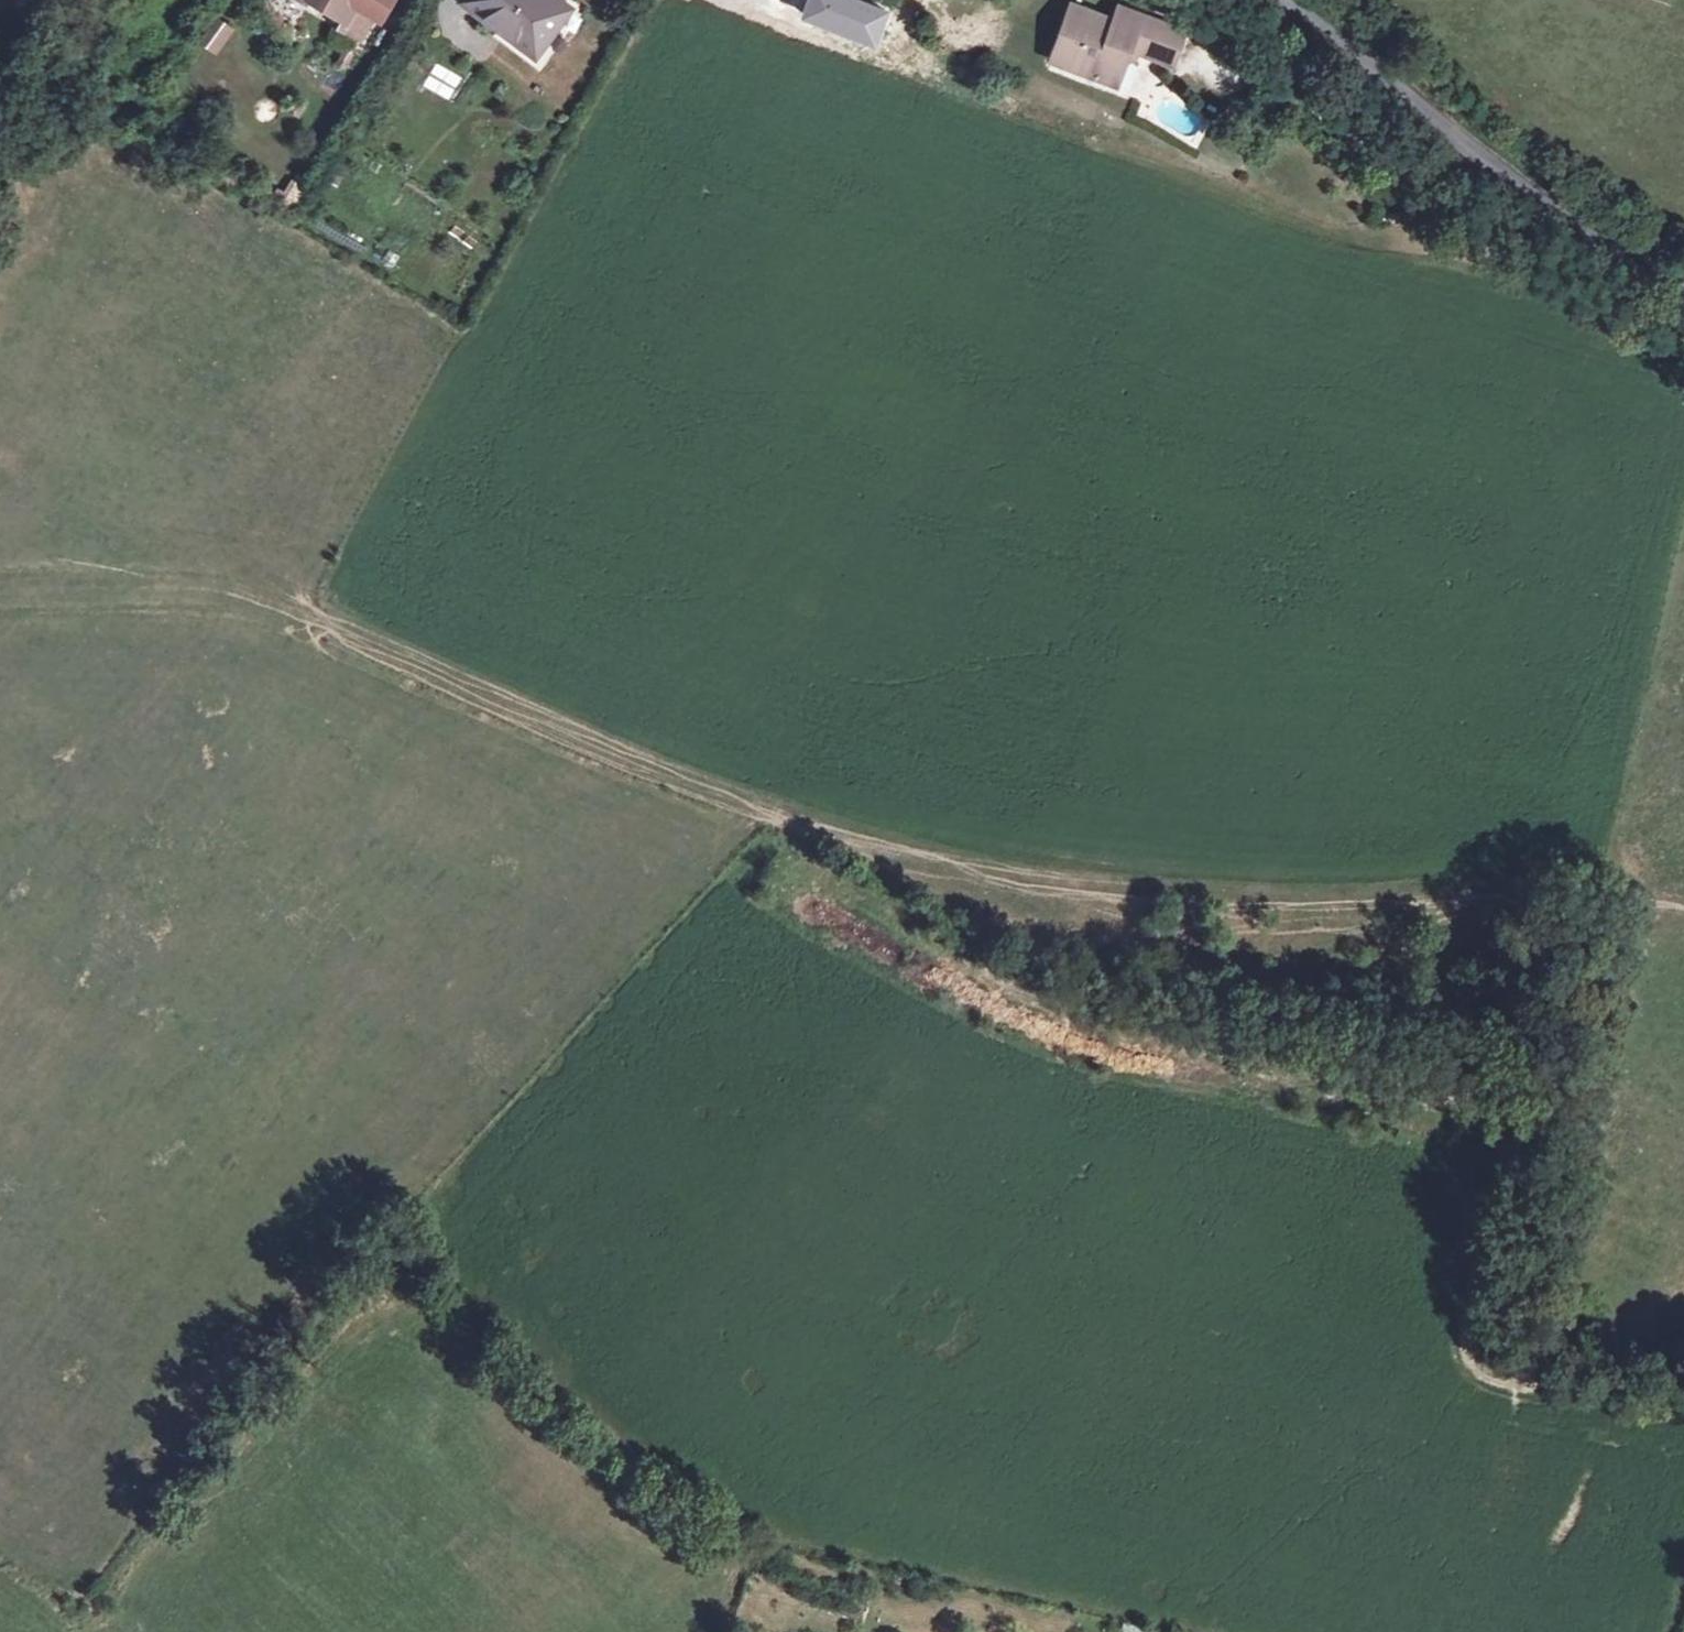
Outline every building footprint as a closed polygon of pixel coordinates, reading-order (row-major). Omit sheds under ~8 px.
[(392,0),(315,0),(344,18),(339,26),(360,39),(375,15),(381,18),(392,0)] [(561,0),(464,0),(499,27),(501,24),(536,52),(570,7),(561,0)] [(1172,63),(1184,32),(1119,7),(1114,20),(1072,4),(1051,59),(1115,83),(1126,55),(1129,47),(1137,50),(1172,63)] [(220,54),(235,25),(215,16),(201,44),(220,54)] [(1134,59),(1137,50),(1129,47),(1126,55),(1134,59)] [(285,179),(279,189),(299,201),(314,178),(301,170),(293,184),(285,179)]
